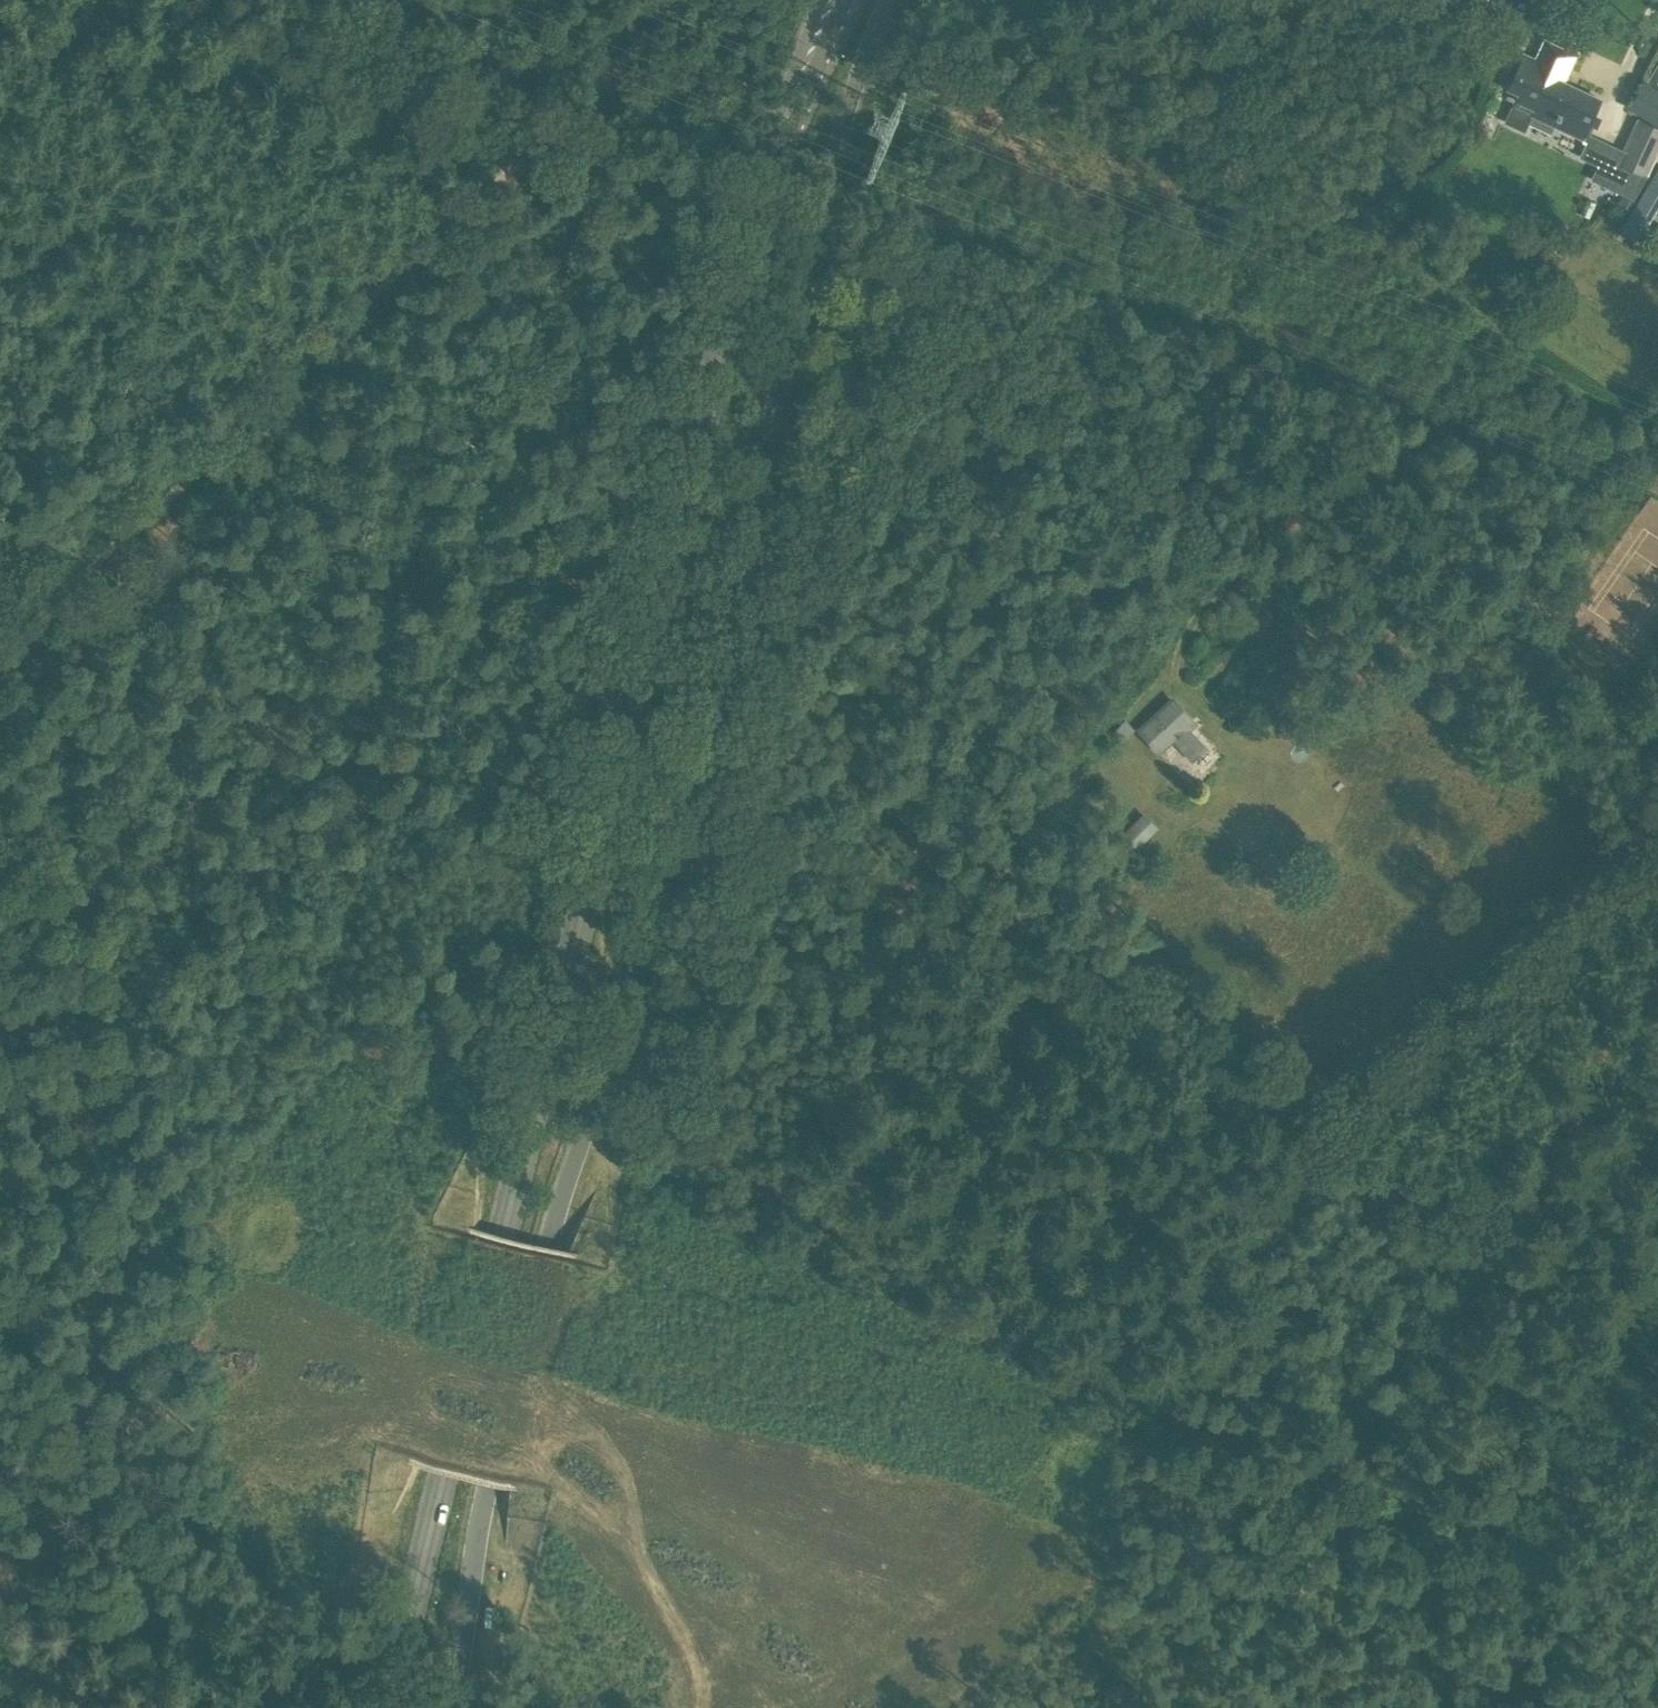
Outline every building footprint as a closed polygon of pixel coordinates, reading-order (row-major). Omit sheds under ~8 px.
[(1525,56),(1510,86),(1520,90),(1516,100),(1535,109),(1532,115),(1554,125),(1557,120),(1584,132),(1587,125),(1597,129),(1601,118),(1592,114),(1599,99),(1561,82),(1563,79),(1574,55),(1544,41),(1535,60),(1525,56)] [(1636,81),(1624,101),(1652,117),(1650,120),(1657,125),(1657,93),(1636,81)] [(1637,118),(1622,150),(1610,144),(1594,179),(1631,197),(1643,178),(1657,146),(1657,128),(1637,118)] [(1620,232),(1621,232),(1617,238),(1629,244),(1632,239),(1637,242),(1657,207),(1657,167),(1620,232)] [(1561,257),(1549,246),(1539,258),(1551,269),(1561,257)] [(1207,748),(1184,723),(1188,719),(1171,700),(1138,730),(1155,749),(1168,737),(1192,763),(1207,748)] [(1126,720),(1111,734),(1119,742),(1133,729),(1126,720)] [(1124,834),(1138,846),(1156,827),(1143,814),(1124,834)] [(341,1672),(324,1667),(320,1682),(337,1687),(341,1672)]
